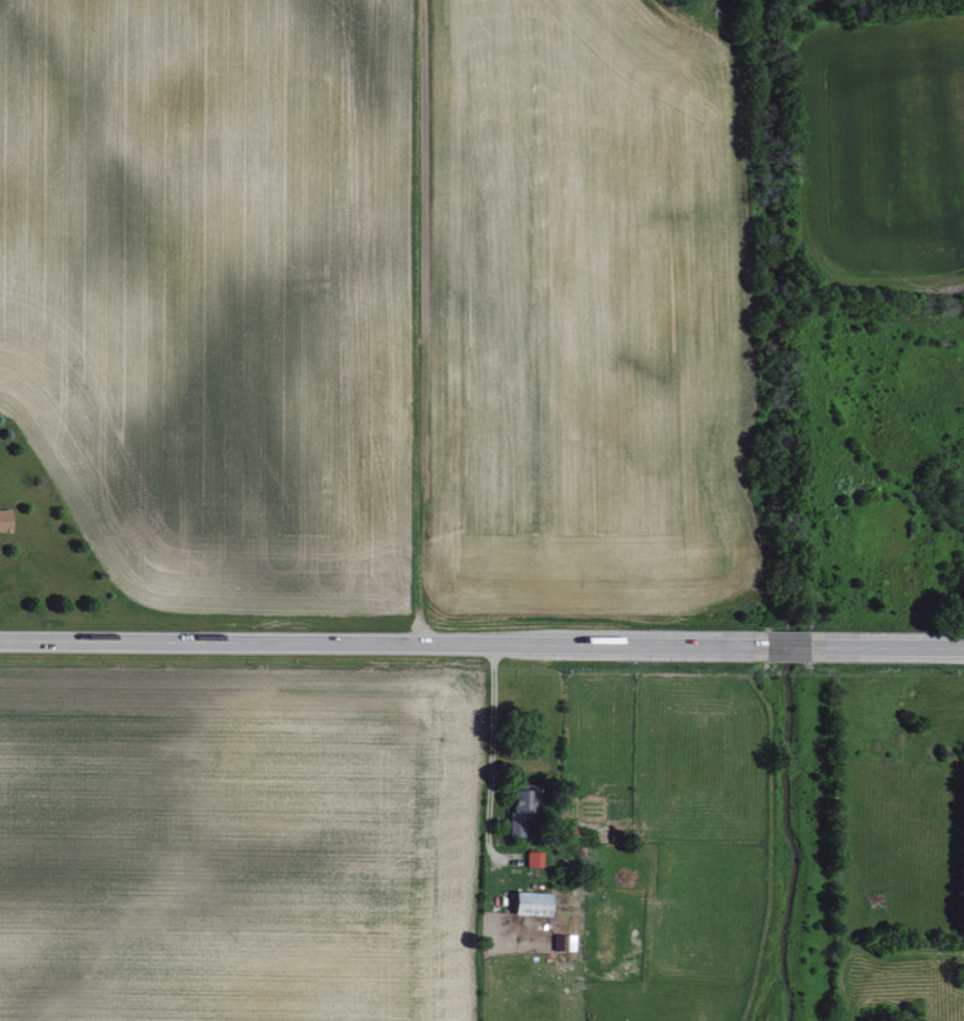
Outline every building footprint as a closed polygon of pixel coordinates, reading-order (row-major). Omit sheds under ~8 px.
[(12,533),(12,510),(0,510),(0,533),(12,533)] [(510,836),(525,837),(526,820),(536,821),(537,791),(515,790),(514,812),(511,812),(510,836)] [(543,852),(527,852),(527,867),(543,868),(543,852)] [(553,894),(517,893),(516,916),(552,916),(553,894)] [(575,952),(576,935),(555,934),(554,951),(575,952)]
